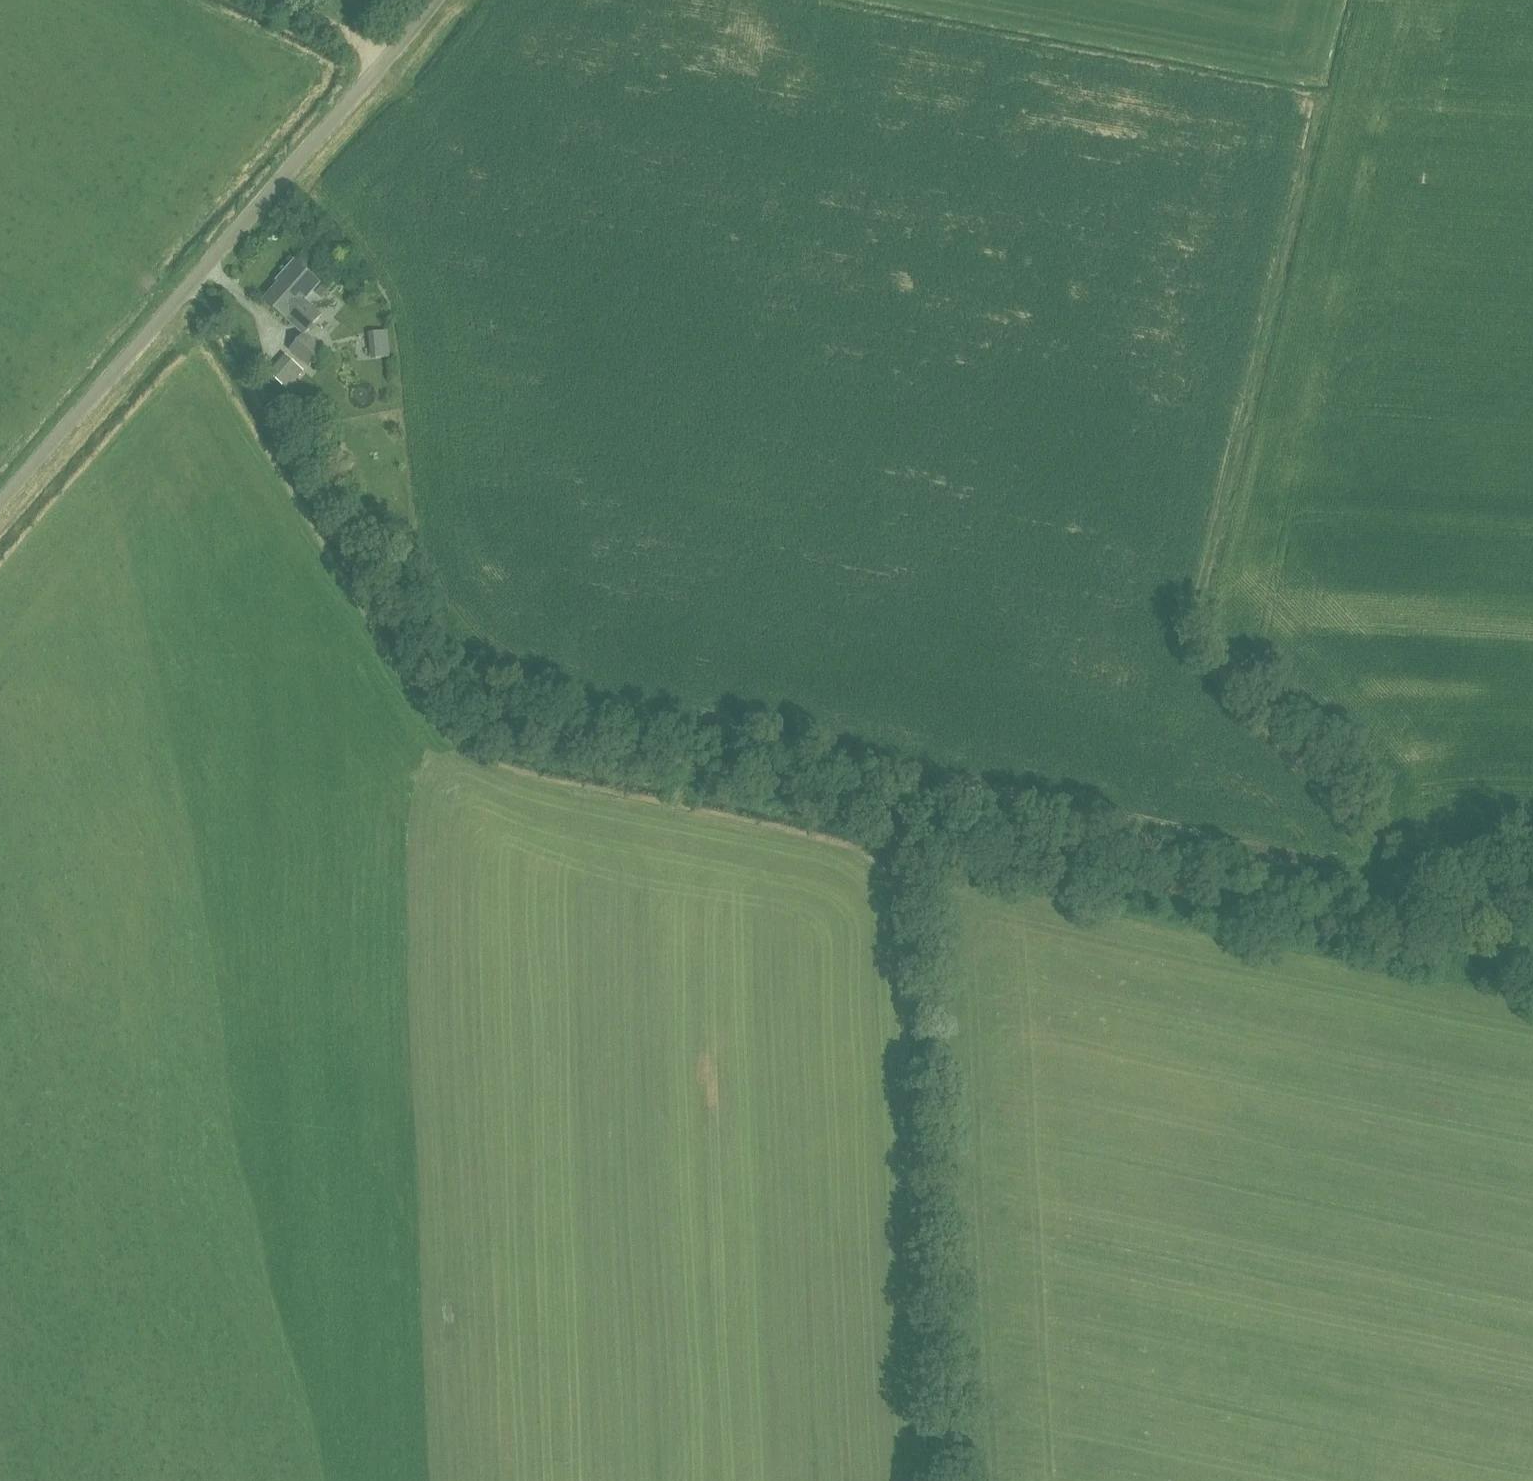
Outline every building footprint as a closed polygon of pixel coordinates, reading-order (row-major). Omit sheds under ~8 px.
[(309,367),(327,347),(309,330),(324,314),(307,299),(322,283),(297,260),(277,281),(279,283),(265,300),(287,320),(302,334),(289,349),(309,367)] [(293,389),(312,374),(303,362),(284,377),(293,389)] [(339,397),(352,407),(360,396),(347,386),(339,397)]
